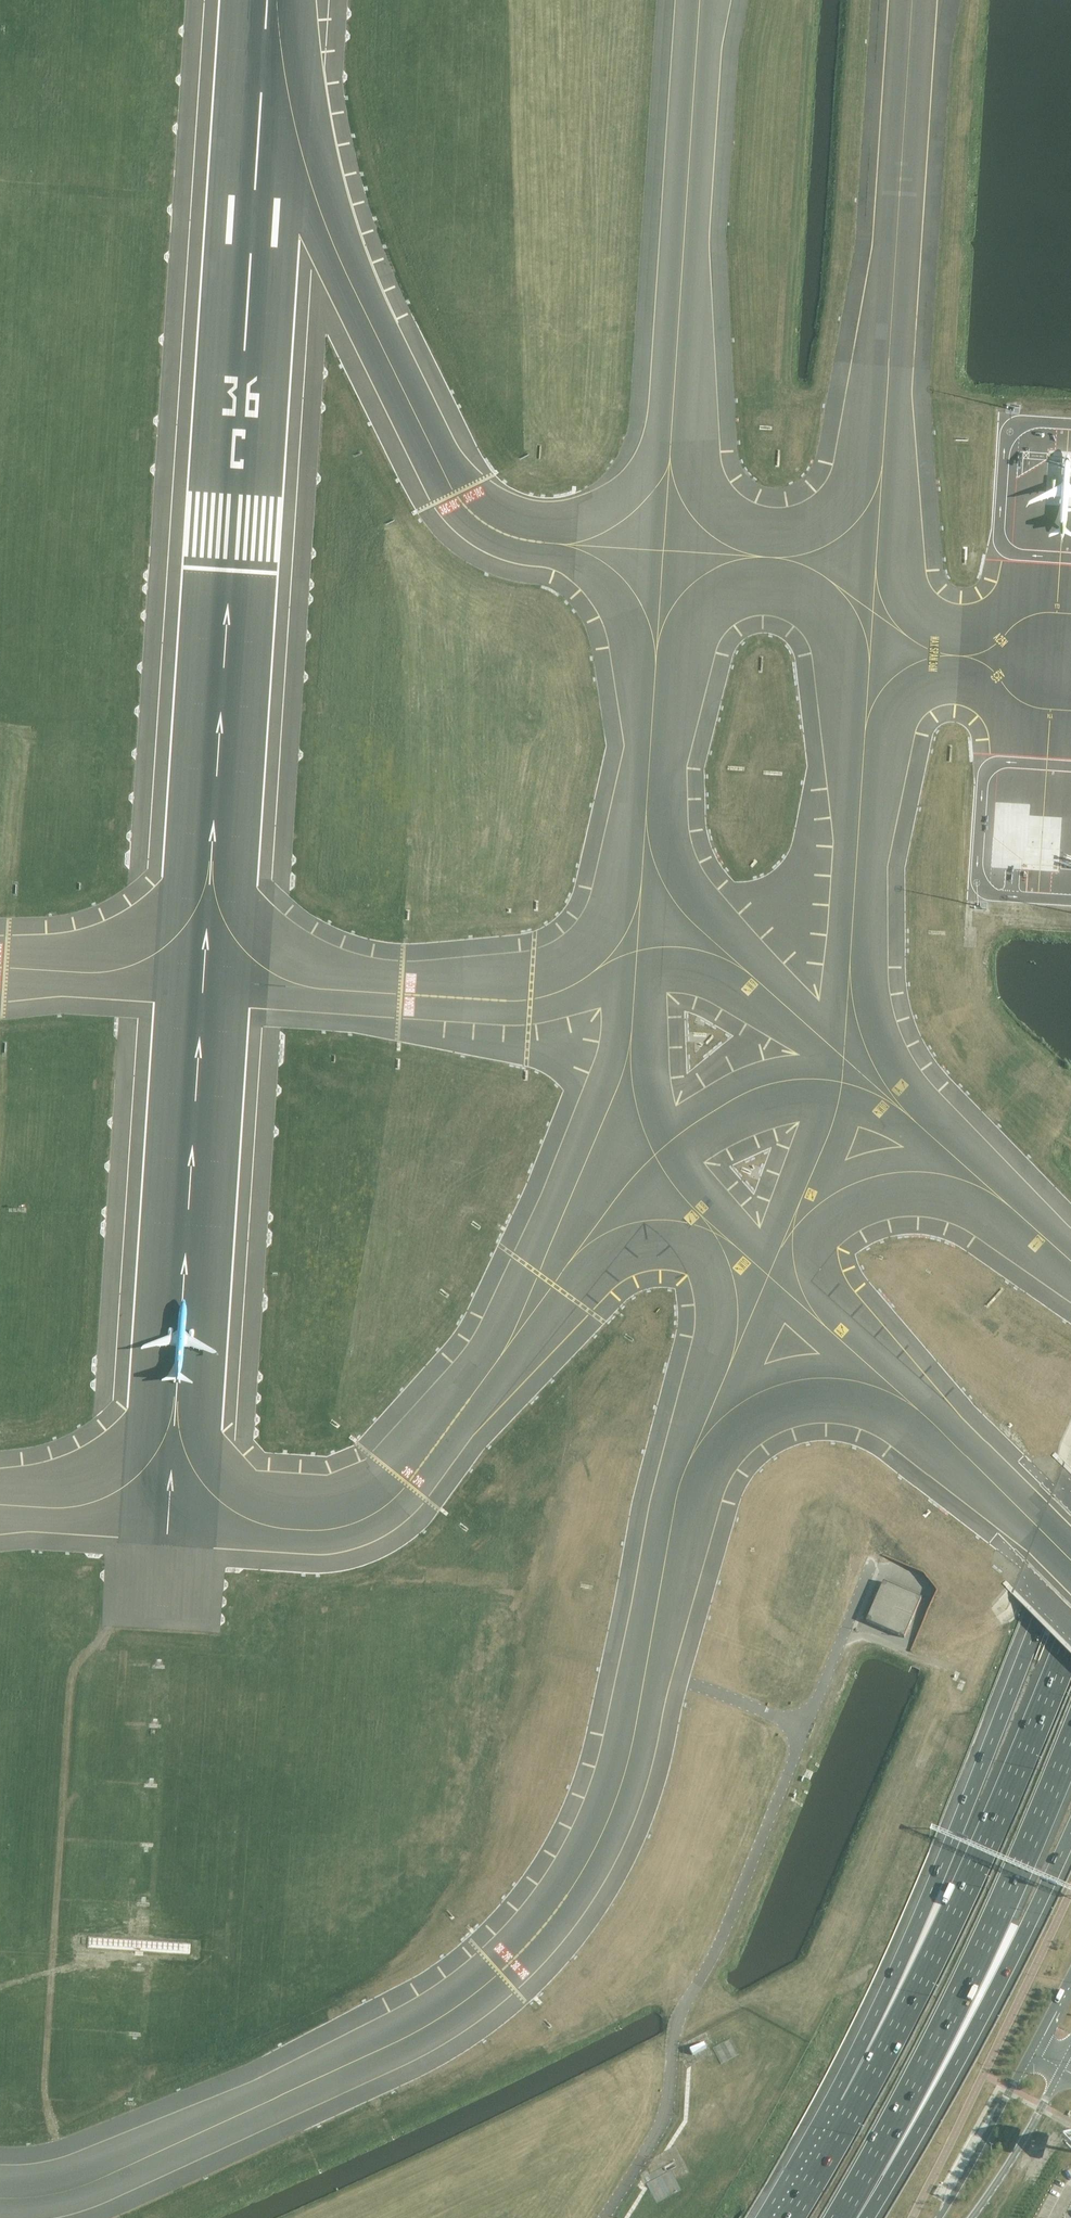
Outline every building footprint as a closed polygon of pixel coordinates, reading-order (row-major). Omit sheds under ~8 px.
[(884,1582),(874,1604),(866,1621),(904,1638),(922,1598),(884,1582)]
